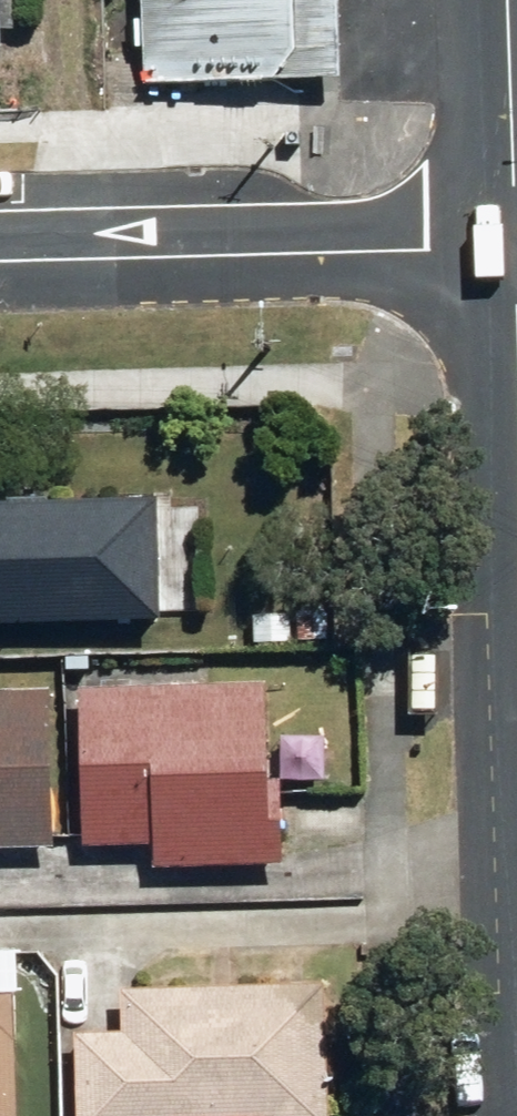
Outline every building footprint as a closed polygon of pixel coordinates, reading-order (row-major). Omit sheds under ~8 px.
[(12,47),(10,0),(0,0),(0,48),(12,47)] [(292,0),(117,0),(118,33),(293,27),(292,0)] [(169,619),(166,496),(0,501),(0,624),(169,619)] [(272,680),(85,686),(90,846),(156,844),(156,868),(288,864),(286,779),(275,780),(272,680)] [(61,847),(57,688),(0,689),(0,848),(61,847)] [(80,1033),(82,1115),(335,1115),(332,985),(127,990),(128,1031),(80,1033)] [(21,993),(0,994),(0,1115),(24,1115),(21,993)]
